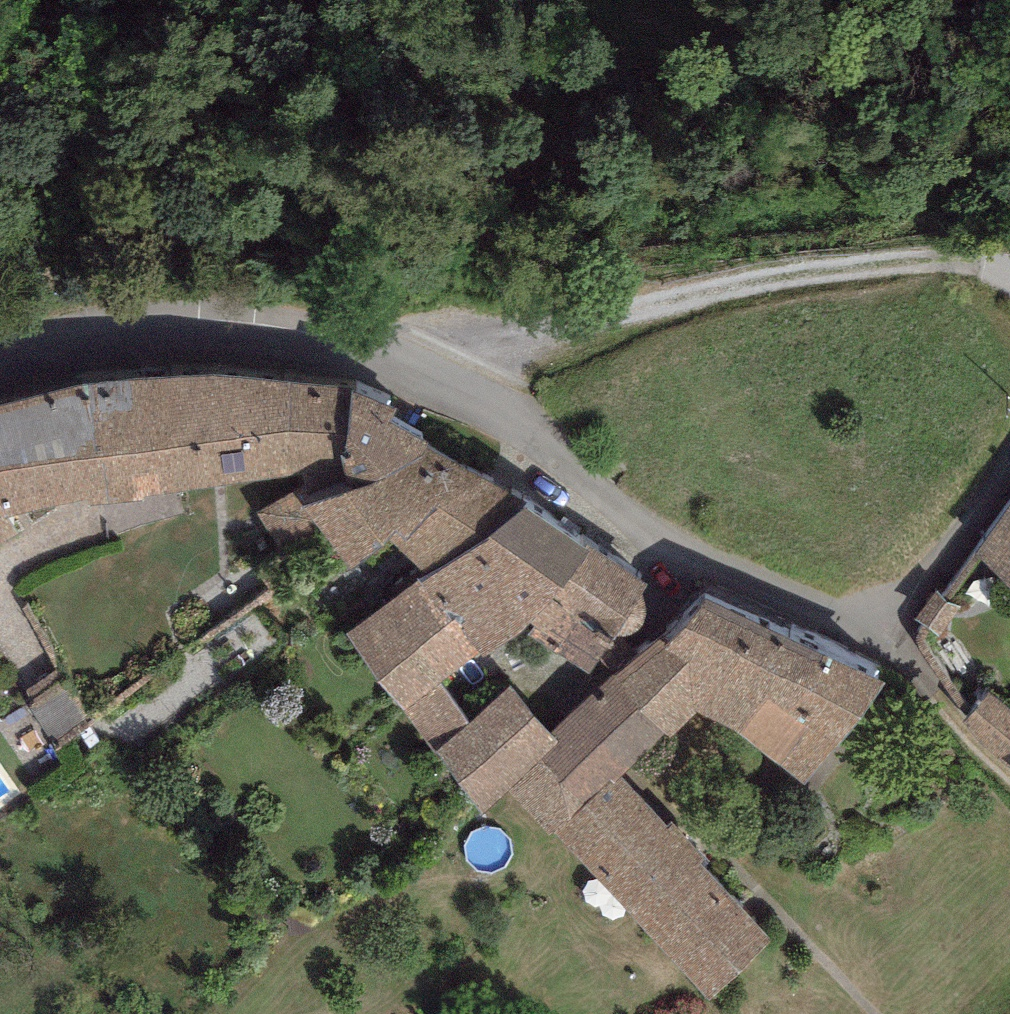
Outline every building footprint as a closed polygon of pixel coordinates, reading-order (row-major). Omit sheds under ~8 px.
[(217,378),(86,383),(108,503),(301,472),(339,463),(349,392),(217,378)] [(86,383),(0,405),(0,506),(4,520),(91,500),(92,507),(108,503),(86,383)] [(396,408),(349,392),(339,463),(351,493),(375,484),(429,450),(432,446),(389,422),(396,408)] [(424,575),(418,578),(423,584),(528,506),(429,450),(375,484),(351,493),(305,509),(319,528),(350,568),(389,539),(424,575)] [(305,509),(292,490),(256,515),(283,553),(319,528),(305,509)] [(974,552),(1009,589),(1009,503),(974,552)] [(18,536),(4,520),(0,506),(0,547),(18,536)] [(345,634),(403,712),(441,684),(480,655),(484,660),(523,632),(590,674),(644,586),(595,549),(589,553),(528,506),(423,584),(418,578),(345,634)] [(802,785),(885,685),(831,658),(825,668),(703,607),(667,647),(659,639),(551,735),(560,745),(509,793),(553,839),(557,835),(621,775),(663,735),(669,740),(698,713),(736,732),(802,785)] [(551,735),(510,687),(469,724),(441,684),(403,712),(485,815),(509,793),(560,745),(551,735)] [(991,698),(964,723),(981,748),(1009,767),(1009,714),(991,698)] [(621,775),(557,835),(710,1001),(772,942),(701,867),(709,861),(671,823),(668,827),(621,775)]
